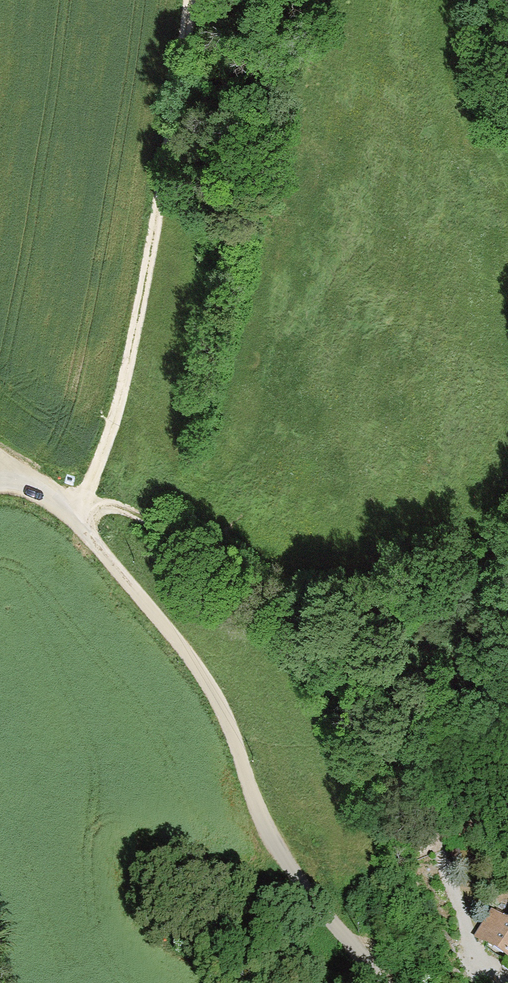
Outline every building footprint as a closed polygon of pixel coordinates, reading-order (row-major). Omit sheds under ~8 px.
[(470,938),(507,961),(507,906),(494,898),(470,938)]
